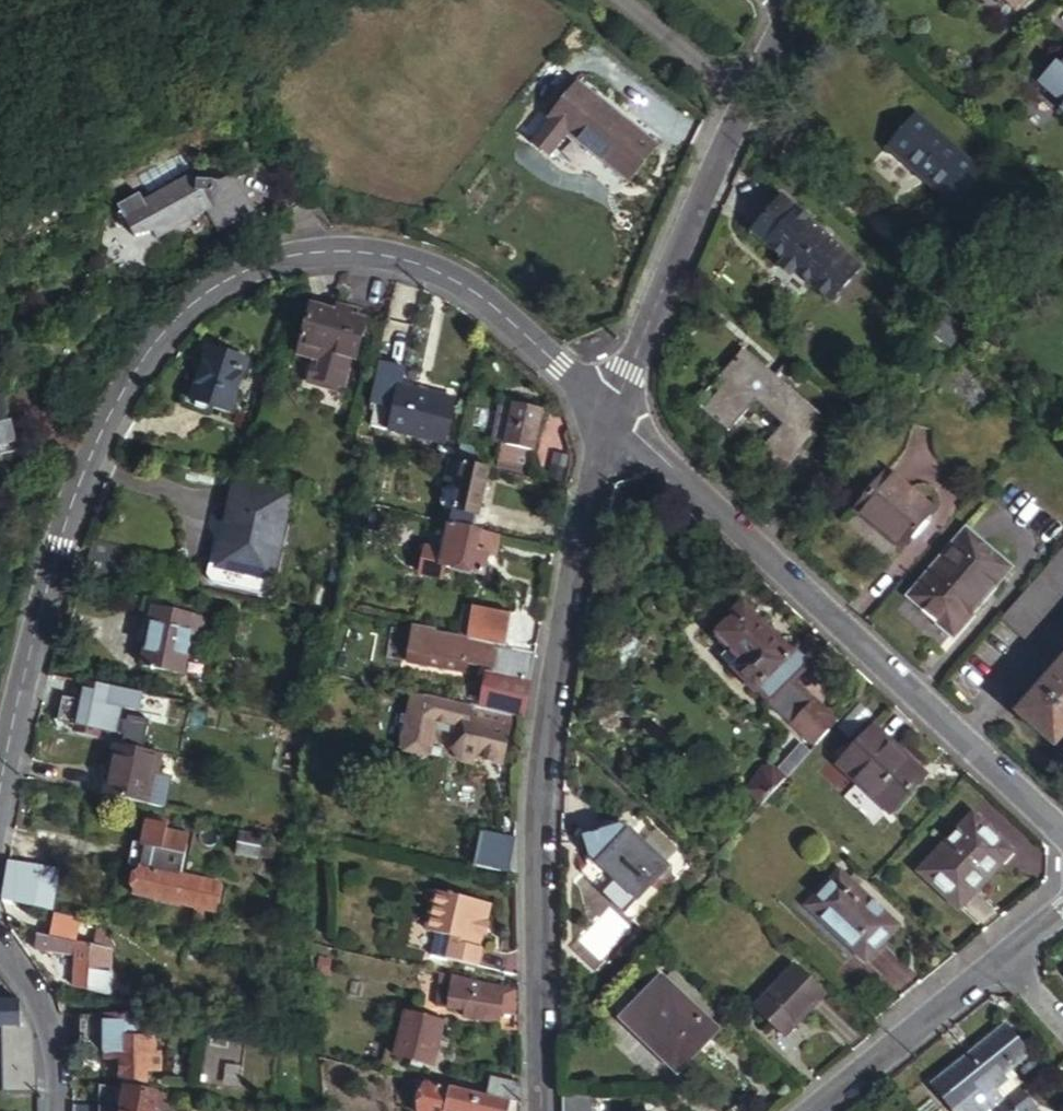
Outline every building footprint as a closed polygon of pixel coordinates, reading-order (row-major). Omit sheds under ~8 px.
[(1035,88),(1062,114),(1062,56),(1035,88)] [(578,79),(531,137),(550,151),(569,128),(628,175),(655,141),(578,79)] [(988,160),(922,102),(892,135),(959,193),(988,160)] [(146,201),(141,193),(117,206),(135,237),(154,236),(157,241),(212,212),(223,231),(252,215),(231,176),(221,182),(199,180),(196,174),(146,201)] [(784,199),(754,232),(815,287),(846,252),(784,199)] [(862,267),(846,252),(815,287),(832,301),(862,267)] [(367,318),(314,303),(300,355),(322,362),(323,362),(326,351),(349,357),(355,359),(367,318)] [(949,341),(960,328),(944,313),(931,328),(949,341)] [(247,354),(208,342),(192,396),(231,407),(247,354)] [(341,387),(349,357),(326,351),(323,362),(322,362),(321,367),(314,365),(309,384),(324,388),(326,383),(341,387)] [(827,415),(748,353),(723,384),(731,390),(708,417),(736,438),(762,407),(788,428),(766,457),(791,477),(825,435),(817,429),(827,415)] [(399,386),(389,429),(444,442),(453,399),(399,386)] [(0,397),(0,410),(21,434),(18,422),(16,422),(7,396),(0,397)] [(502,461),(530,467),(542,411),(500,401),(491,441),(501,444),(498,460),(502,461)] [(0,410),(0,459),(7,457),(5,450),(24,445),(21,434),(0,410)] [(868,481),(916,521),(945,485),(897,446),(868,481)] [(460,461),(485,466),(487,456),(462,450),(460,461)] [(455,508),(451,522),(477,528),(492,468),(485,466),(460,461),(451,458),(447,475),(457,478),(455,486),(453,486),(447,489),(444,501),(448,506),(455,508)] [(502,461),(501,470),(528,476),(530,467),(502,461)] [(274,486),(242,479),(236,507),(233,506),(219,567),(259,577),(272,516),(268,514),(270,504),(274,486)] [(289,509),(293,490),(274,486),(270,504),(289,509)] [(477,528),(451,522),(441,567),(480,576),(486,553),(479,551),(483,530),(477,528)] [(1007,565),(962,528),(906,595),(940,623),(958,601),(969,611),(1007,565)] [(499,534),(483,530),(479,551),(486,553),(495,555),(499,534)] [(1004,613),(1026,633),(1062,591),(1062,545),(1004,613)] [(259,577),(219,567),(216,584),(255,592),(259,577)] [(158,603),(172,606),(174,597),(151,592),(147,608),(156,610),(158,603)] [(819,652),(806,640),(797,650),(742,598),(729,611),(733,614),(715,633),(744,660),(738,666),(761,688),(763,686),(776,698),(819,652)] [(940,623),(950,632),(969,611),(958,601),(940,623)] [(156,610),(150,637),(145,661),(185,670),(193,633),(203,635),(207,615),(172,606),(158,603),(156,610)] [(472,607),(464,640),(472,642),(480,609),(472,607)] [(141,635),(150,637),(156,610),(147,608),(141,635)] [(472,642),(509,652),(516,619),(480,609),(472,642)] [(445,635),(425,630),(423,637),(443,641),(445,635)] [(464,640),(445,635),(443,641),(475,649),(473,661),(471,668),(470,672),(531,686),(534,658),(509,652),(472,642),(464,640)] [(443,641),(423,637),(419,655),(471,668),(473,661),(475,649),(443,641)] [(1019,707),(1057,740),(1062,734),(1062,656),(1019,707)] [(152,694),(93,681),(82,733),(105,739),(111,712),(123,715),(127,702),(149,708),(152,694)] [(795,724),(817,698),(812,694),(790,720),(795,724)] [(503,765),(515,718),(415,695),(401,749),(432,757),(438,730),(458,734),(454,750),(462,762),(475,765),(476,760),(503,765)] [(841,719),(817,698),(795,724),(819,744),(841,719)] [(131,749),(153,754),(160,723),(139,718),(131,749)] [(926,774),(871,725),(838,763),(892,812),(926,774)] [(145,805),(156,754),(153,754),(131,749),(112,745),(102,795),(145,805)] [(997,847),(1006,838),(978,812),(925,869),(963,904),(1007,857),(997,847)] [(145,817),(140,843),(136,858),(139,859),(137,867),(136,867),(130,894),(193,908),(192,916),(201,918),(203,910),(212,912),(218,885),(178,876),(186,836),(163,831),(165,821),(145,817)] [(630,830),(629,831),(620,841),(610,830),(609,828),(608,825),(583,834),(590,856),(586,857),(588,866),(582,873),(626,913),(670,866),(630,830)] [(621,825),(609,828),(610,830),(620,841),(629,831),(621,825)] [(509,874),(517,840),(482,832),(474,866),(509,874)] [(265,838),(242,833),(237,855),(259,861),(260,856),(274,859),(276,847),(263,844),(265,838)] [(1015,848),(1006,838),(997,847),(1007,857),(1015,848)] [(136,858),(140,843),(129,841),(124,864),(136,867),(137,867),(139,859),(136,858)] [(904,929),(845,875),(814,909),(872,962),(904,929)] [(56,889),(5,878),(2,899),(51,909),(56,889)] [(471,929),(486,932),(492,905),(432,890),(425,920),(471,929)] [(471,929),(425,920),(423,931),(431,934),(445,938),(442,959),(477,968),(481,949),(468,946),(471,929)] [(481,949),(486,932),(471,929),(468,946),(481,949)] [(73,984),(106,991),(115,950),(41,932),(37,948),(78,958),(73,984)] [(445,938),(431,934),(426,955),(442,959),(445,938)] [(828,989),(799,962),(756,1005),(785,1033),(828,989)] [(135,976),(118,973),(114,991),(130,994),(135,976)] [(462,992),(464,978),(453,976),(451,990),(462,992)] [(668,1047),(662,1053),(678,1068),(700,1044),(694,1038),(700,1032),(702,1034),(712,1023),(663,977),(645,996),(653,1003),(638,1019),(668,1047)] [(483,995),(484,983),(464,978),(462,992),(483,995)] [(519,1016),(518,990),(484,983),(483,995),(462,992),(451,990),(438,988),(436,1005),(462,1009),(462,1015),(496,1021),(497,1014),(519,1016)] [(0,1002),(0,1027),(18,1027),(18,1002),(0,1002)] [(404,1010),(398,1009),(396,1016),(403,1019),(404,1010)] [(433,1066),(445,1019),(404,1010),(403,1019),(395,1055),(412,1060),(423,1063),(433,1066)] [(77,1042),(101,1042),(101,1012),(69,1011),(77,1042)] [(141,1056),(141,1050),(141,1013),(101,1012),(101,1042),(101,1057),(117,1056),(141,1056)] [(1007,1017),(970,1046),(997,1080),(1008,1072),(1006,1067),(1014,1062),(1031,1048),(1007,1017)] [(970,1046),(935,1074),(963,1110),(983,1110),(987,1108),(994,1102),(1001,1110),(1022,1110),(1007,1092),(997,1080),(970,1046)] [(117,1076),(145,1082),(146,1072),(156,1072),(156,1050),(141,1050),(141,1056),(117,1056),(117,1076)] [(101,1057),(101,1073),(117,1076),(117,1056),(101,1057)] [(36,1075),(34,1057),(7,1059),(8,1077),(12,1076),(14,1093),(36,1092),(36,1075)] [(1014,1062),(1006,1067),(1008,1072),(997,1080),(1007,1092),(1021,1080),(1026,1077),(1014,1062)] [(519,1104),(519,1085),(491,1079),(486,1096),(509,1102),(519,1104)] [(1022,1110),(1039,1110),(1043,1108),(1021,1080),(1007,1092),(1022,1110)] [(486,1096),(424,1081),(417,1110),(507,1110),(509,1102),(486,1096)] [(165,1087),(149,1084),(148,1090),(127,1086),(122,1110),(174,1110),(177,1096),(164,1093),(165,1087)] [(15,1107),(37,1106),(36,1092),(14,1093),(15,1107)] [(563,1095),(564,1110),(592,1110),(592,1095),(563,1095)] [(987,1108),(990,1110),(1001,1110),(994,1102),(987,1108)]
